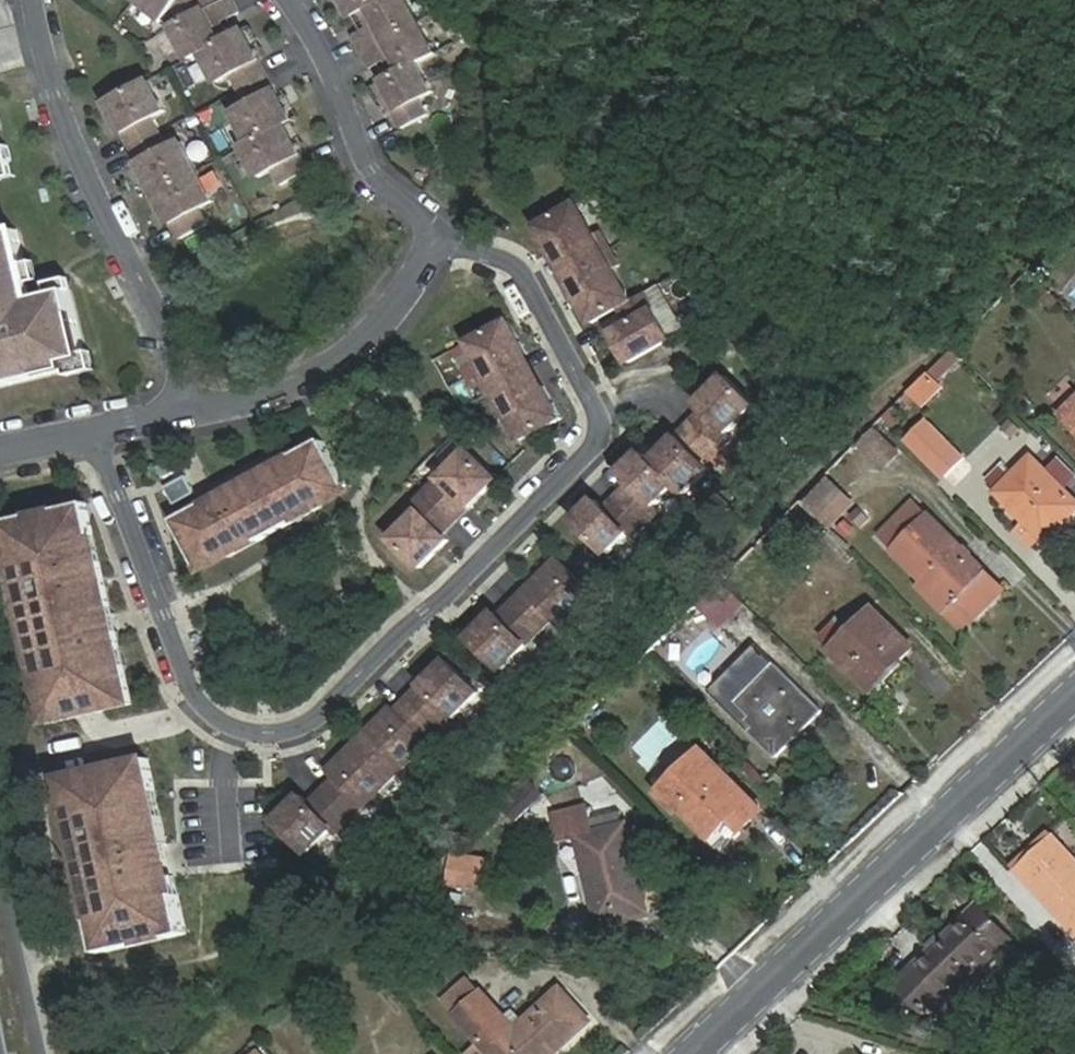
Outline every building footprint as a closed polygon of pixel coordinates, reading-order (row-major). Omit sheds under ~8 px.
[(216,4),(211,0),(136,0),(161,20),(170,9),(184,20),(216,4)] [(221,22),(237,14),(229,0),(223,0),(216,4),(184,20),(170,27),(186,59),(199,53),(229,37),(221,22)] [(350,18),(386,0),(341,0),(350,18)] [(366,30),(349,38),(358,55),(416,25),(403,0),(386,0),(358,15),(366,30)] [(433,56),(416,25),(358,55),(367,71),(383,63),(391,78),(415,66),(433,56)] [(199,53),(215,83),(229,76),(236,91),(265,76),(241,31),(229,37),(199,53)] [(424,118),(416,102),(430,95),(415,66),(391,78),(372,88),(388,117),(390,116),(398,131),(424,118)] [(281,126),(289,122),(265,76),(236,91),(244,107),(231,114),(247,144),(281,126)] [(146,80),(104,102),(127,148),(156,133),(148,118),(162,111),(146,80)] [(11,172),(0,125),(0,175),(11,172)] [(269,171),(277,187),(305,172),(281,126),(247,144),(239,148),(255,178),(269,171)] [(127,148),(151,193),(193,171),(178,141),(164,148),(156,133),(127,148)] [(204,225),(196,209),(209,202),(193,171),(151,193),(175,239),(204,225)] [(672,337),(646,291),(633,299),(616,267),(621,264),(602,230),(596,233),(579,202),(539,224),(557,256),(568,250),(586,282),(575,288),(593,321),(620,306),(629,322),(613,331),(630,361),(672,337)] [(0,231),(0,382),(76,364),(74,357),(93,352),(77,284),(40,293),(24,225),(0,231)] [(482,375),(500,410),(506,408),(522,440),(563,419),(546,386),(535,391),(519,358),(530,353),(513,320),(472,340),(488,372),(482,375)] [(963,360),(953,350),(933,371),(943,380),(963,360)] [(946,388),(930,374),(910,393),(925,408),(946,388)] [(757,405),(727,376),(699,404),(705,410),(653,462),(643,452),(623,473),(632,482),(606,509),(596,499),(575,520),(608,553),(629,533),(633,538),(661,510),(656,505),(677,485),(685,494),(711,469),(707,464),(734,438),(729,433),(757,405)] [(1074,426),(1074,404),(1064,415),(1074,426)] [(902,452),(879,429),(862,447),(885,469),(902,452)] [(348,483),(323,438),(294,453),(307,477),(290,486),(278,462),(220,493),(233,517),(216,526),(203,502),(174,518),(198,563),(255,532),(259,539),(294,520),(291,513),(348,483)] [(443,532),(497,479),(467,449),(412,504),(418,510),(391,537),(420,567),(449,538),(443,532)] [(1046,542),(1074,513),(1074,500),(1033,457),(997,493),(1046,542)] [(188,474),(167,485),(176,502),(197,491),(188,474)] [(830,481),(807,505),(819,517),(842,493),(830,481)] [(90,501),(2,521),(47,723),(134,703),(90,501)] [(953,609),(961,600),(981,619),(1007,590),(931,516),(929,518),(913,503),(882,534),(898,550),(896,552),(953,609)] [(563,626),(595,595),(559,558),(500,616),(495,610),(469,636),(501,668),(553,617),(563,626)] [(744,603),(722,581),(698,605),(720,627),(744,603)] [(835,649),(833,651),(872,691),(915,648),(875,609),(854,630),(835,649)] [(843,617),(823,636),(835,649),(854,630),(843,617)] [(449,718),(481,685),(449,653),(391,711),(385,705),(323,766),(331,774),(304,801),(296,793),(271,819),(303,851),(328,827),(334,832),(423,744),(417,738),(443,712),(449,718)] [(824,711),(776,664),(749,690),(741,682),(736,682),(721,697),(721,702),(777,758),(824,711)] [(682,808),(726,851),(765,811),(704,751),(661,794),(679,812),(682,808)] [(154,790),(146,757),(59,776),(67,815),(78,813),(88,858),(77,860),(85,893),(95,891),(101,919),(91,921),(98,953),(185,933),(177,895),(167,897),(160,863),(130,870),(127,854),(166,845),(160,816),(151,817),(146,792),(154,790)] [(532,781),(503,808),(517,822),(545,795),(532,781)] [(552,816),(559,843),(578,839),(600,923),(649,911),(627,824),(595,832),(589,806),(552,816)] [(1016,871),(1074,933),(1074,859),(1054,836),(1016,871)] [(489,859),(452,854),(448,884),(485,889),(489,859)] [(1013,939),(979,903),(897,982),(923,1009),(931,1001),(940,1011),(944,1006),(952,1014),(973,994),(965,985),(1013,939)] [(490,1053),(556,1053),(591,1022),(561,989),(510,1036),(501,1027),(508,1021),(485,995),(459,1019),(482,1045),(488,1039),(497,1048),(490,1053)]
